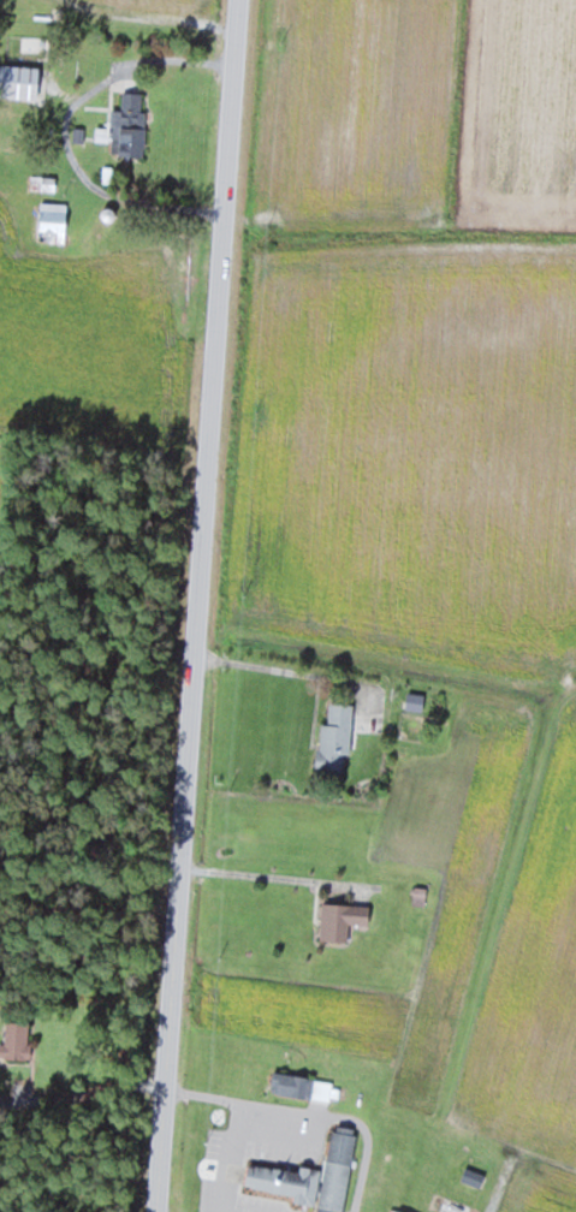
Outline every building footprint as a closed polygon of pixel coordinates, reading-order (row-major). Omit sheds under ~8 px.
[(45,37),(23,37),(23,50),(45,50),(45,37)] [(39,99),(40,65),(0,64),(0,98),(39,99)] [(148,92),(124,90),(123,109),(112,108),(110,128),(97,127),(97,140),(113,142),(112,153),(143,156),(148,92)] [(67,202),(41,202),(41,243),(67,243),(67,202)] [(407,708),(425,710),(426,692),(409,690),(407,708)] [(351,755),(354,702),(331,701),(330,723),(320,723),(318,771),(345,773),(346,755),(351,755)] [(370,926),(371,905),(324,902),(322,941),(350,942),(351,925),(370,926)] [(31,1059),(31,1019),(4,1019),(4,1059),(31,1059)] [(271,1092),(313,1100),(317,1078),(275,1070),(271,1092)] [(345,1210),(352,1166),(327,1163),(325,1173),(249,1162),(246,1189),(295,1196),(294,1203),(345,1210)] [(482,1187),(487,1176),(468,1167),(463,1179),(482,1187)] [(436,1192),(431,1207),(444,1211),(470,1211),(473,1206),(436,1192)]
